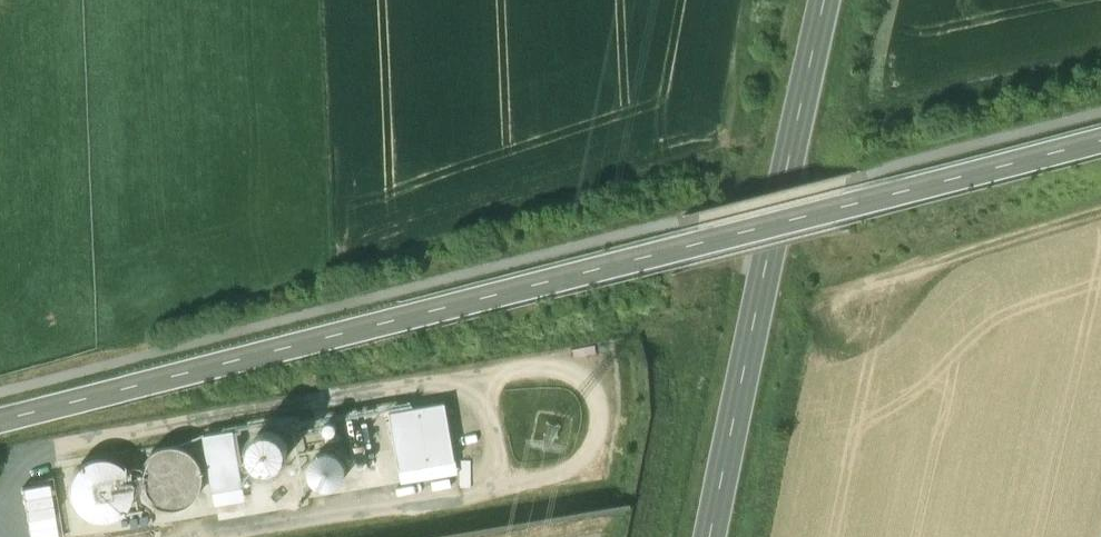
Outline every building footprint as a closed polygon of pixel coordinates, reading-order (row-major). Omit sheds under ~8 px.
[(445,403),(390,412),(400,470),(454,461),(445,403)] [(385,424),(385,421),(390,421),(389,408),(368,409),(369,425),(385,424)] [(236,431),(204,436),(213,494),(245,488),(236,431)] [(263,469),(272,469),(279,466),(285,460),(288,452),(287,444),(282,437),(275,433),(266,432),(258,435),(253,441),(250,449),(251,457),(256,465),(263,469)] [(326,445),(343,442),(342,433),(325,436),(326,445)] [(162,508),(174,508),(186,504),(195,496),(200,485),(201,473),(197,462),(189,452),(178,447),(166,446),(154,450),(145,458),(139,469),(139,481),(143,493),(151,502),(162,508)] [(322,486),(330,487),(337,484),(343,478),(346,471),(345,463),(340,456),(333,452),(325,451),(318,454),(312,459),(309,467),(310,475),(315,482),(322,486)] [(90,521),(102,521),(113,517),(122,509),(127,498),(128,486),(123,475),(115,466),(104,461),(92,460),(81,464),(72,473),(67,483),(67,495),(71,507),(79,515),(90,521)]
